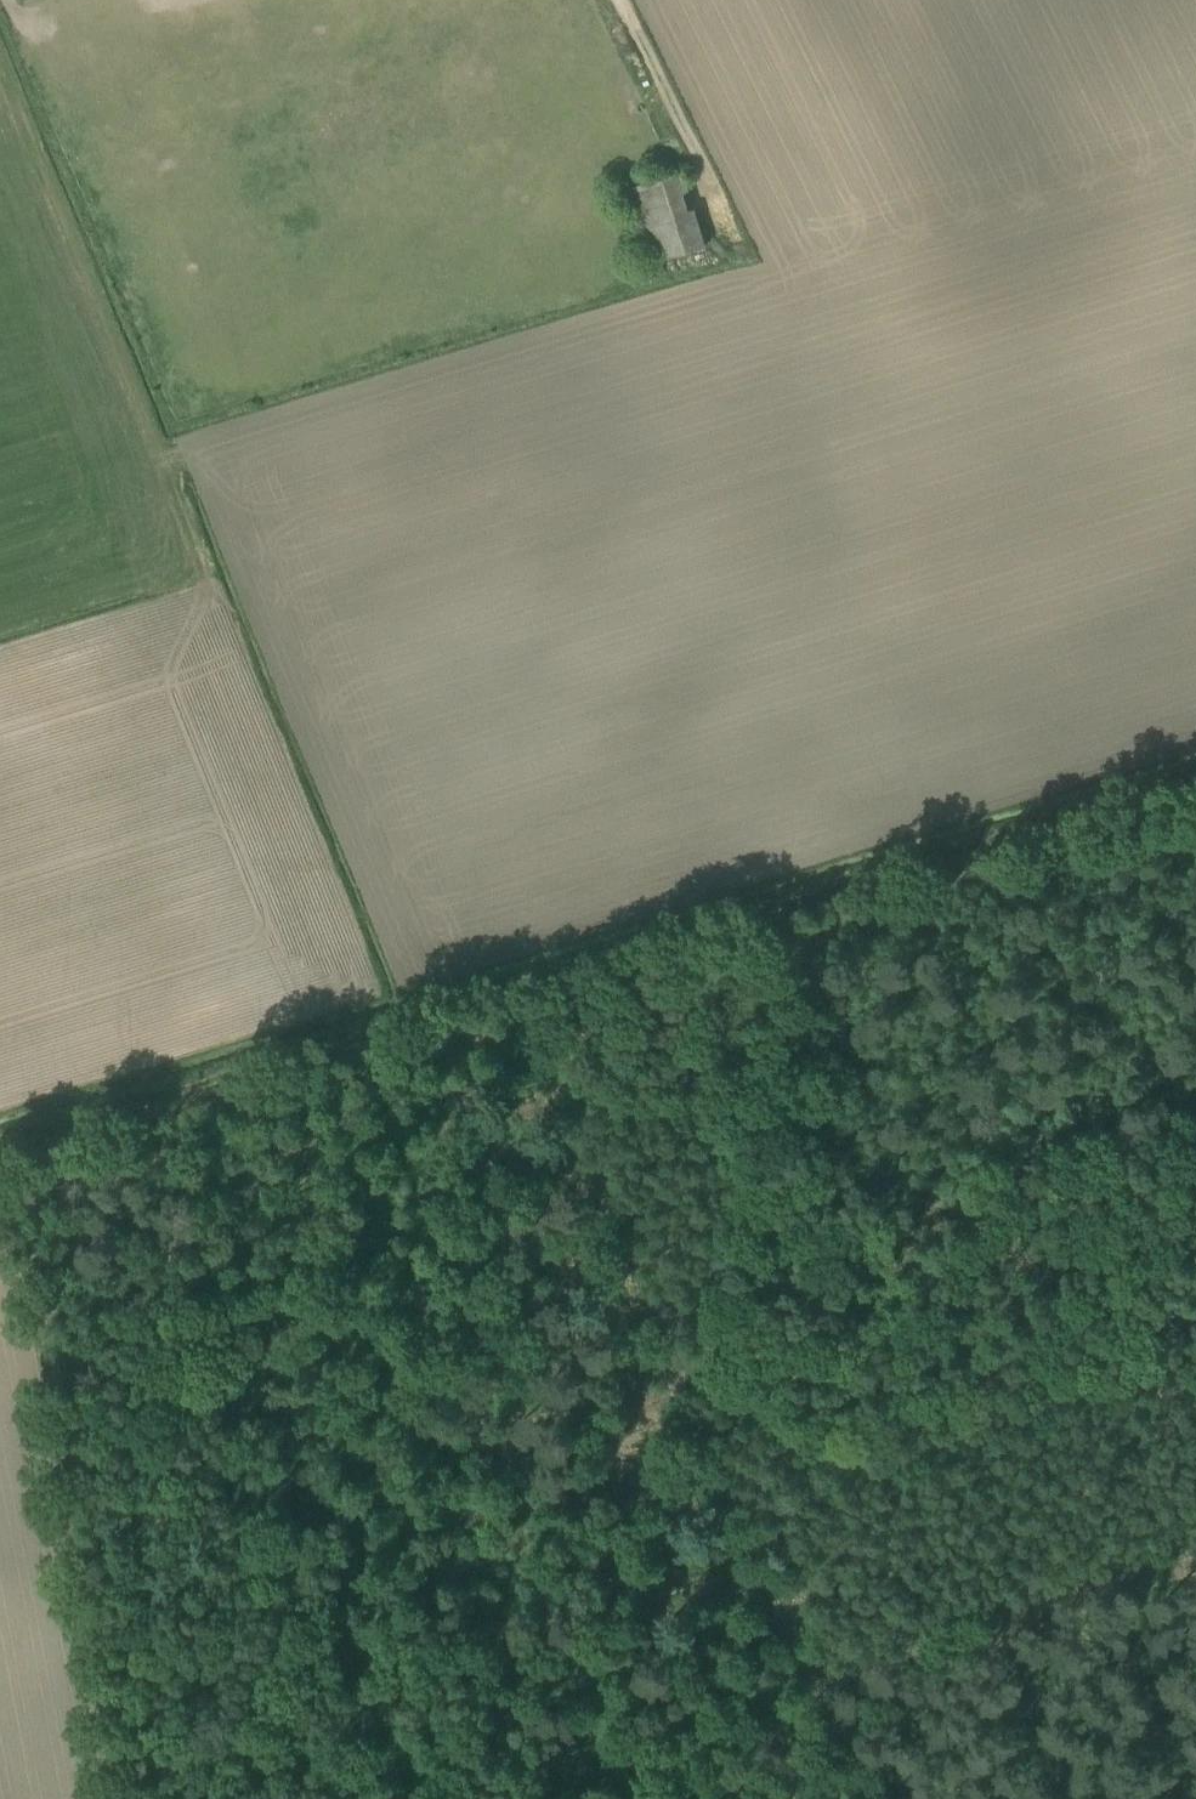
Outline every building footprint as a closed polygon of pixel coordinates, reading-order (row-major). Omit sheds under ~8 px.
[(644,264),(705,247),(684,173),(623,190),(644,264)]
